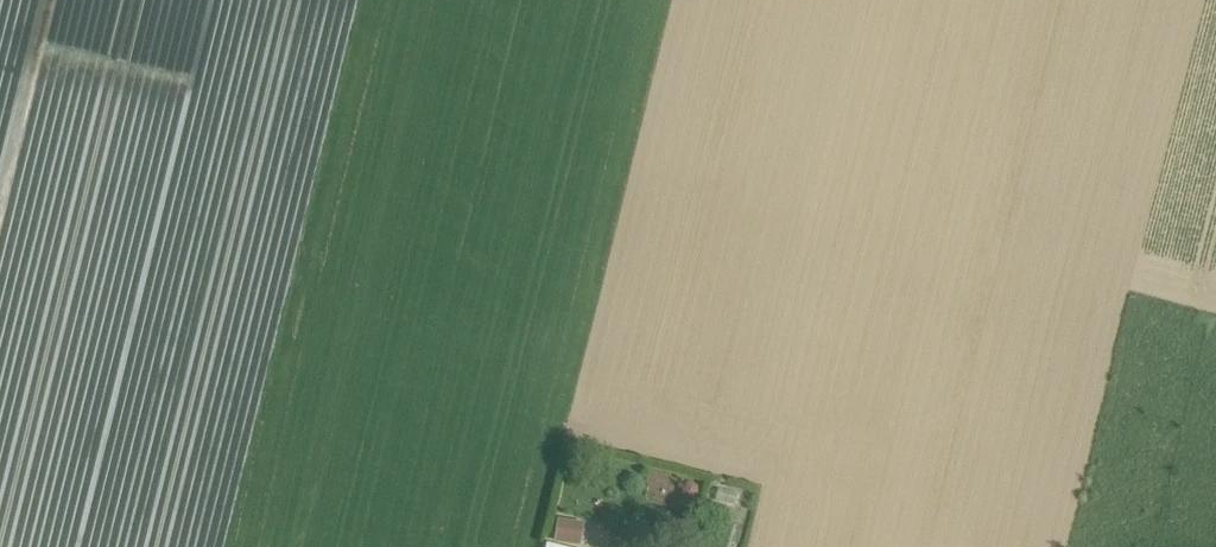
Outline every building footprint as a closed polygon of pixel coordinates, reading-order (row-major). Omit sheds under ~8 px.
[(585,543),(587,519),(558,517),(556,541),(585,543)]
